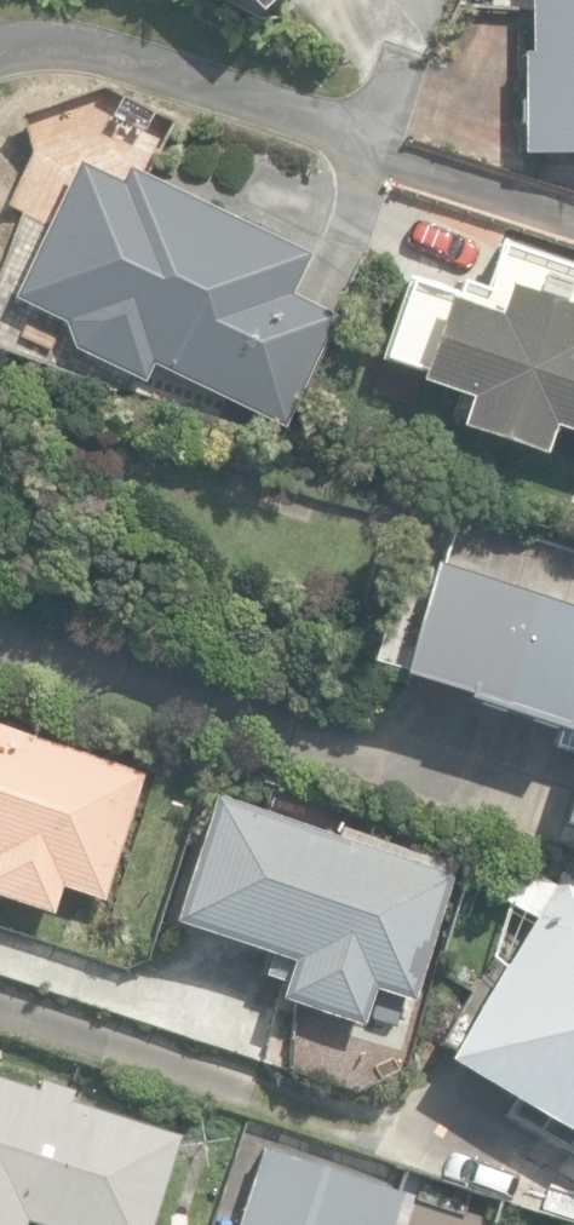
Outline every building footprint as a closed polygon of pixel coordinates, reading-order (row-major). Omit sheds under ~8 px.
[(252,15),(268,0),(238,0),(252,15)] [(520,155),(573,155),(573,0),(525,0),(526,49),(519,49),(520,155)] [(151,365),(284,429),(336,320),(290,298),(311,256),(127,168),(120,183),(77,162),(12,297),(65,322),(73,349),(142,383),(151,365)] [(573,305),(573,269),(492,243),(478,287),(453,279),(449,292),(400,277),(374,358),(415,372),(411,383),(460,399),(451,427),(537,455),(545,428),(573,438),(573,344),(573,342),(573,310),(573,309),(573,305)] [(325,349),(312,387),(340,397),(353,359),(325,349)] [(431,559),(402,641),(488,671),(478,700),(560,730),(566,715),(573,718),(573,610),(431,559)] [(48,915),(57,886),(104,902),(145,773),(0,727),(0,900),(48,915)] [(561,786),(573,791),(573,749),(561,786)] [(278,997),(360,1025),(373,988),(411,1001),(453,878),(210,796),(167,923),(268,957),(262,976),(283,984),(278,997)] [(516,867),(489,953),(501,966),(443,1060),(573,1140),(573,881),(559,872),(550,887),(516,867)] [(23,1219),(43,1224),(148,1224),(176,1135),(67,1101),(71,1089),(40,1080),(37,1091),(0,1080),(0,1224),(21,1224),(23,1219)] [(401,1191),(260,1146),(235,1224),(390,1224),(401,1191)]
